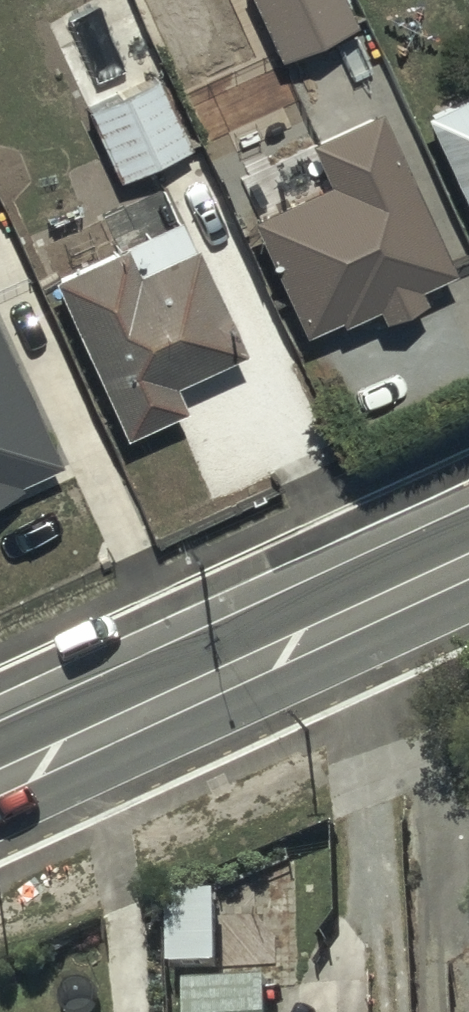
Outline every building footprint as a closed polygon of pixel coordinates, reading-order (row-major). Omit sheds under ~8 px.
[(277,57),(351,22),(341,0),(250,0),(277,57)] [(161,77),(88,110),(117,176),(191,143),(161,77)] [(422,115),(468,218),(468,93),(422,115)] [(453,267),(377,108),(307,142),(326,183),(246,221),(300,333),(334,316),(337,322),(374,304),(381,318),(422,298),(415,285),(453,267)] [(239,352),(192,248),(132,275),(120,249),(50,280),(120,436),(182,409),(170,383),(239,352)] [(19,488),(15,480),(57,461),(0,336),(0,497),(19,488)] [(185,984),(186,1011),(268,1011),(267,981),(185,984)]
